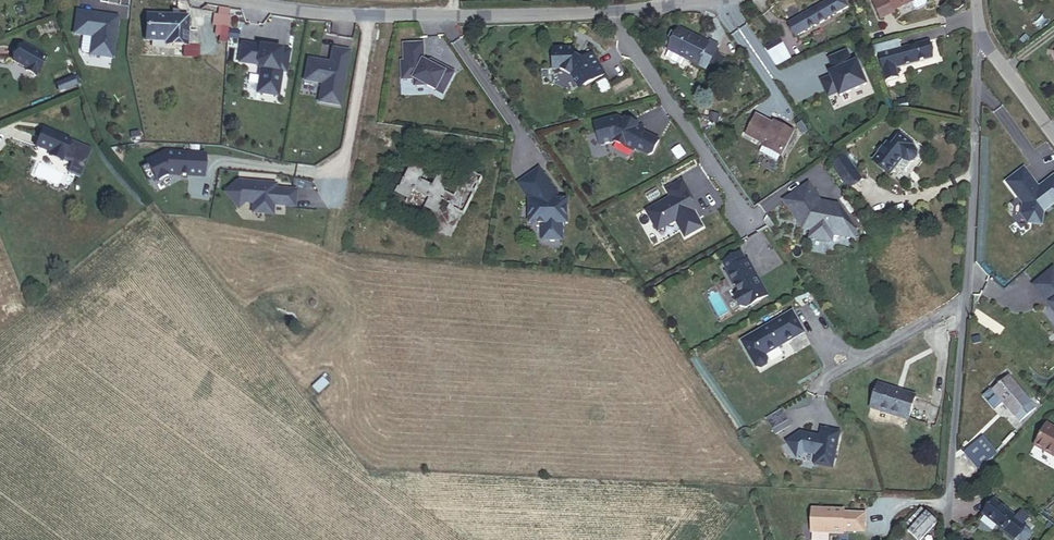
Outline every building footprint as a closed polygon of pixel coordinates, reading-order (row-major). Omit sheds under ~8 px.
[(843,10),(838,0),(830,0),(790,22),(797,35),(843,10)] [(924,0),(886,0),(889,7),(876,12),(882,27),(895,22),(894,18),(926,5),(924,0)] [(77,16),(74,38),(83,39),(81,54),(83,57),(90,58),(90,59),(112,61),(117,21),(77,16)] [(197,35),(188,34),(189,19),(179,19),(171,18),(146,16),(144,43),(165,45),(165,48),(187,49),(187,47),(197,48),(197,35)] [(244,43),(246,34),(220,30),(219,39),(244,43)] [(723,56),(715,52),(719,45),(709,40),(708,44),(677,30),(664,59),(682,67),(685,60),(715,74),(723,56)] [(762,49),(769,62),(785,53),(778,41),(762,49)] [(902,54),(900,45),(880,49),(872,51),(874,59),(881,57),(884,74),(933,65),(929,48),(902,54)] [(439,66),(433,63),(427,63),(427,46),(408,46),(408,64),(405,64),(406,81),(418,81),(418,87),(429,87),(446,96),(458,75),(439,65),(439,66)] [(26,74),(36,80),(46,60),(22,47),(13,63),(28,71),(26,74)] [(239,66),(256,68),(258,66),(262,71),(258,96),(279,99),(282,75),(286,75),(289,54),(242,47),(239,66)] [(605,74),(593,53),(581,59),(575,55),(575,49),(557,49),(557,57),(554,60),(554,69),(562,69),(571,74),(578,86),(585,82),(586,85),(605,74)] [(840,98),(868,86),(857,61),(853,63),(847,50),(827,58),(833,71),(819,76),(828,98),(838,94),(840,98)] [(310,62),(306,83),(324,86),(321,105),(341,108),(351,54),(334,51),(332,66),(331,68),(327,68),(327,65),(310,62)] [(603,92),(607,99),(616,93),(611,86),(603,92)] [(808,114),(817,109),(813,102),(804,108),(808,114)] [(713,127),(715,119),(708,117),(706,125),(713,127)] [(780,162),(794,131),(776,123),(775,126),(755,118),(747,135),(767,143),(765,148),(768,150),(765,156),(780,162)] [(627,125),(620,122),(600,127),(602,135),(600,136),(603,150),(617,146),(637,155),(638,153),(651,160),(655,158),(661,145),(646,137),(647,135),(640,131),(634,129),(635,126),(629,123),(627,125)] [(46,132),(38,149),(54,156),(52,159),(64,165),(67,158),(77,162),(82,149),(72,145),(73,143),(46,132)] [(917,157),(918,152),(916,148),(913,146),(914,145),(902,135),(892,147),(887,143),(873,160),(890,174),(902,159),(905,161),(910,163),(914,161),(917,157)] [(167,156),(148,165),(149,168),(157,182),(158,185),(173,178),(180,178),(182,179),(202,180),(203,158),(167,156)] [(861,179),(846,156),(832,166),(848,189),(861,179)] [(157,182),(149,168),(140,172),(148,187),(157,182)] [(532,202),(532,226),(545,226),(546,243),(565,242),(565,226),(571,226),(570,206),(564,206),(564,203),(542,172),(523,185),(527,191),(525,192),(532,202)] [(1024,218),(1031,226),(1044,228),(1045,215),(1053,209),(1053,181),(1041,192),(1025,172),(1008,186),(1026,207),(1024,218)] [(239,185),(226,196),(239,212),(246,206),(255,207),(254,216),(274,218),(275,209),(296,211),(298,194),(276,193),(277,188),(239,185)] [(648,215),(660,235),(697,213),(692,204),(689,199),(691,197),(683,185),(668,194),(672,202),(648,215)] [(821,206),(809,188),(807,189),(818,205),(821,206)] [(857,236),(838,209),(821,206),(818,205),(807,189),(784,205),(803,233),(812,235),(811,242),(833,246),(834,239),(856,243),(857,236)] [(741,258),(724,269),(728,278),(727,279),(734,291),(736,290),(741,298),(740,299),(738,305),(742,313),(749,313),(770,300),(758,281),(756,283),(753,278),(755,277),(748,266),(746,267),(741,258)] [(1036,287),(1050,303),(1053,299),(1053,300),(1053,272),(1036,287)] [(806,337),(794,317),(780,325),(786,336),(784,337),(789,346),(789,347),(806,337)] [(784,349),(789,346),(784,337),(786,336),(780,325),(744,347),(756,367),(759,372),(764,373),(769,370),(770,365),(767,360),(785,350),(784,349)] [(1031,403),(1010,377),(992,392),(997,398),(995,400),(999,405),(1001,403),(1013,418),(1031,403)] [(870,408),(909,419),(915,395),(877,384),(870,408)] [(1026,410),(1031,414),(1042,404),(1038,399),(1026,410)] [(1015,420),(1019,425),(1031,414),(1026,410),(1015,420)] [(793,427),(784,412),(771,419),(779,435),(793,427)] [(1053,456),(1053,430),(1047,426),(1036,447),(1053,456)] [(813,469),(831,473),(837,446),(800,437),(786,446),(796,462),(804,457),(816,459),(813,469)] [(997,452),(982,438),(964,456),(978,471),(997,452)] [(1030,518),(1022,511),(1015,519),(996,502),(985,516),(1014,539),(1016,537),(1019,539),(1027,539),(1031,535),(1031,532),(1025,527),(1024,526),(1030,518)] [(916,539),(919,539),(936,523),(921,509),(903,527),(916,539)] [(863,536),(864,518),(843,518),(843,515),(812,514),(811,537),(842,538),(842,535),(863,536)] [(1048,523),(1045,526),(1051,531),(1053,527),(1048,523)]
